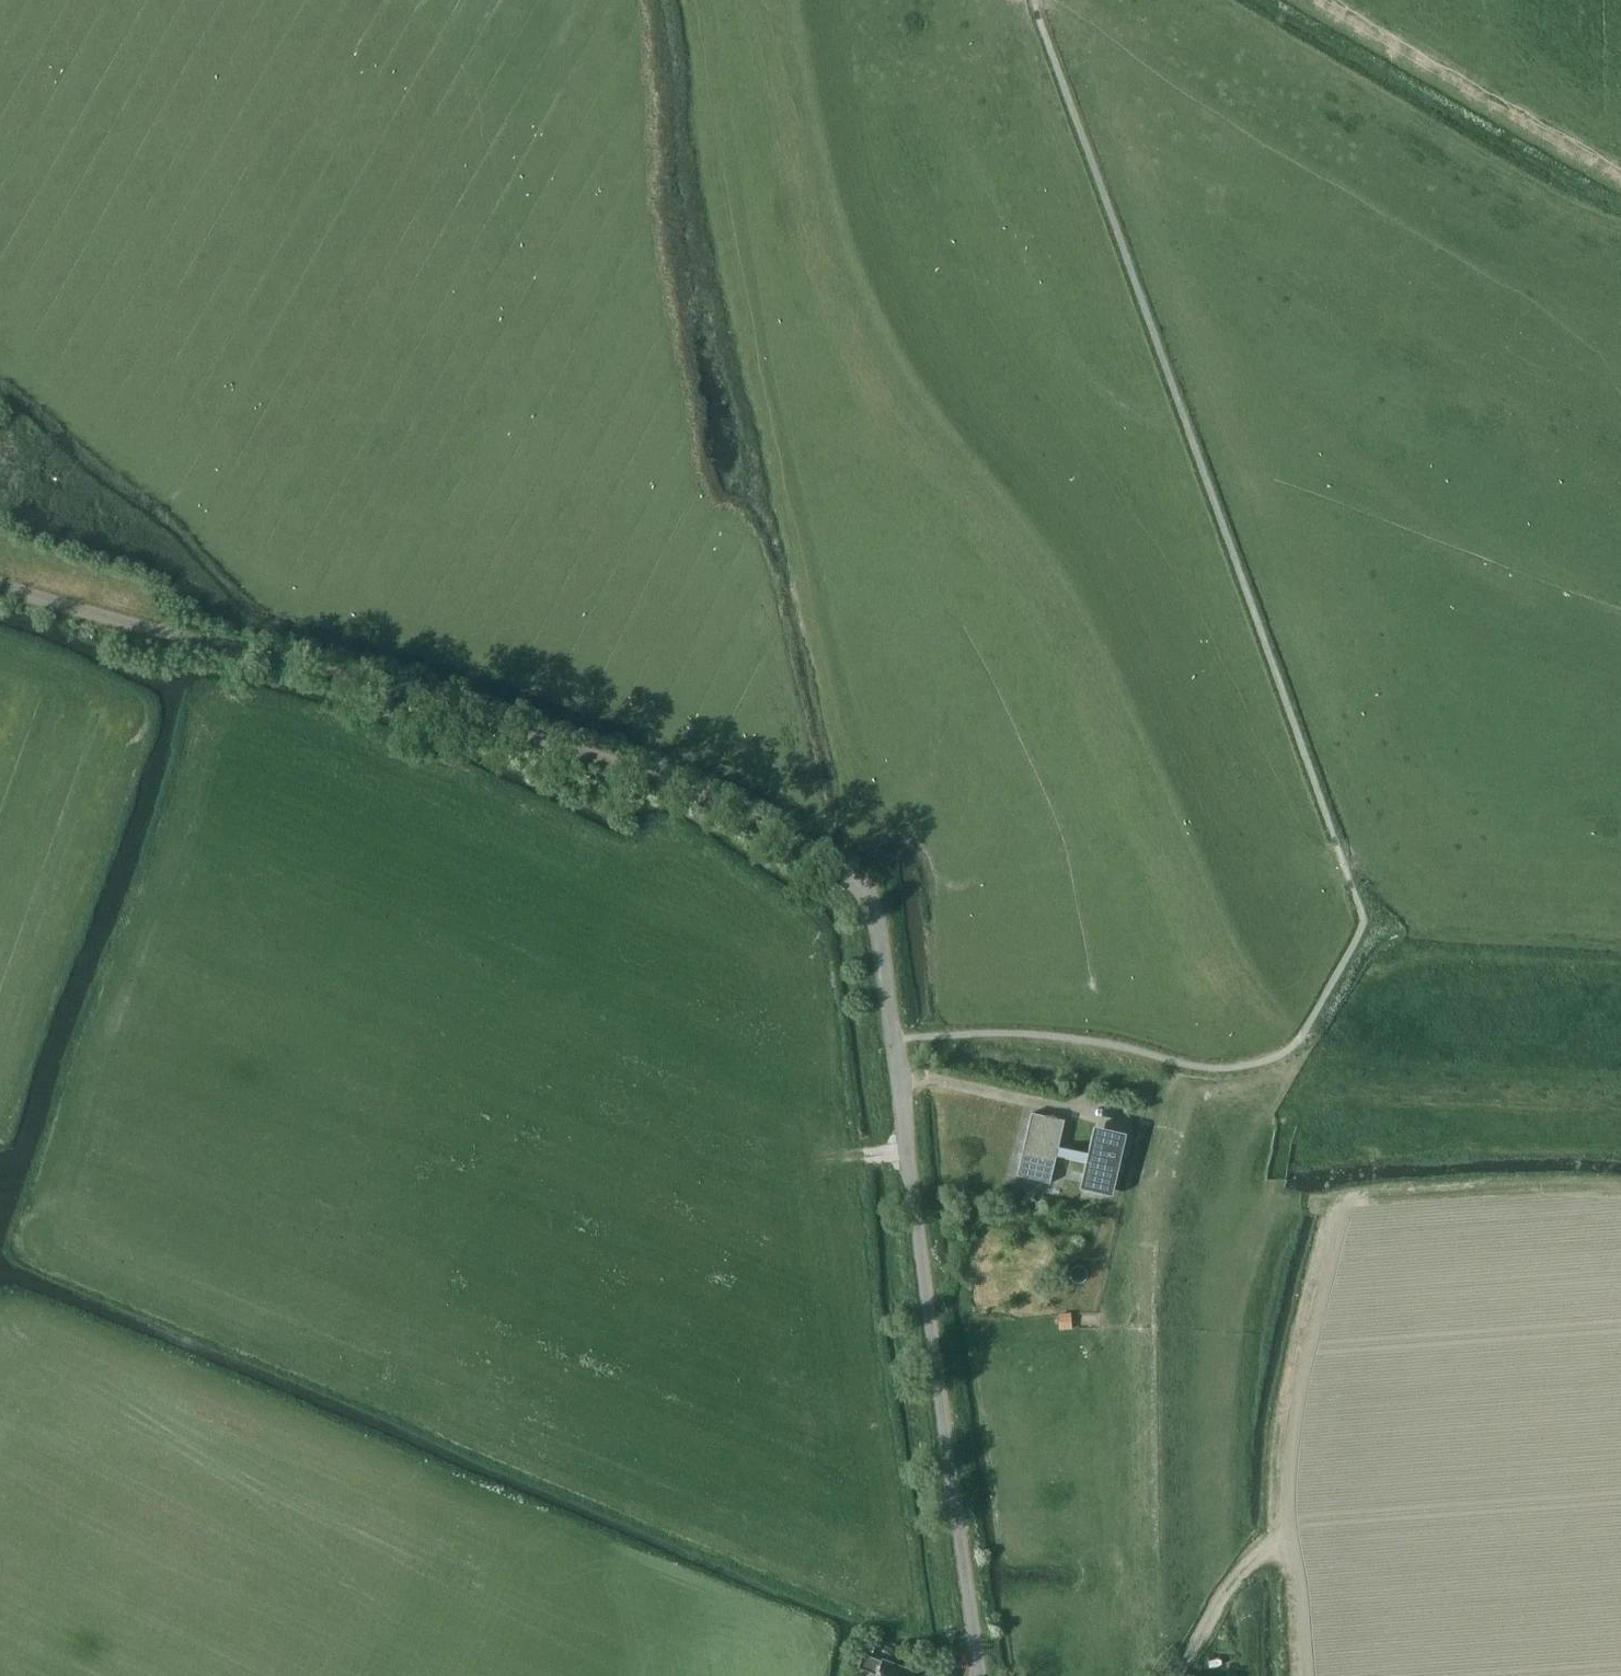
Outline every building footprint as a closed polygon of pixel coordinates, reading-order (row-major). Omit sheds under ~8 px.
[(1078,1190),(1110,1198),(1125,1135),(1092,1128),(1086,1154),(1057,1148),(1063,1121),(1031,1113),(1016,1176),(1049,1183),(1055,1156),(1084,1163),(1078,1190)] [(1058,1316),(1059,1329),(1070,1328),(1069,1315),(1058,1316)] [(858,1645),(872,1651),(876,1642),(862,1636),(858,1645)] [(876,1674),(875,1675),(915,1675),(917,1673),(881,1660),(880,1661),(862,1654),(857,1667),(876,1674)]
